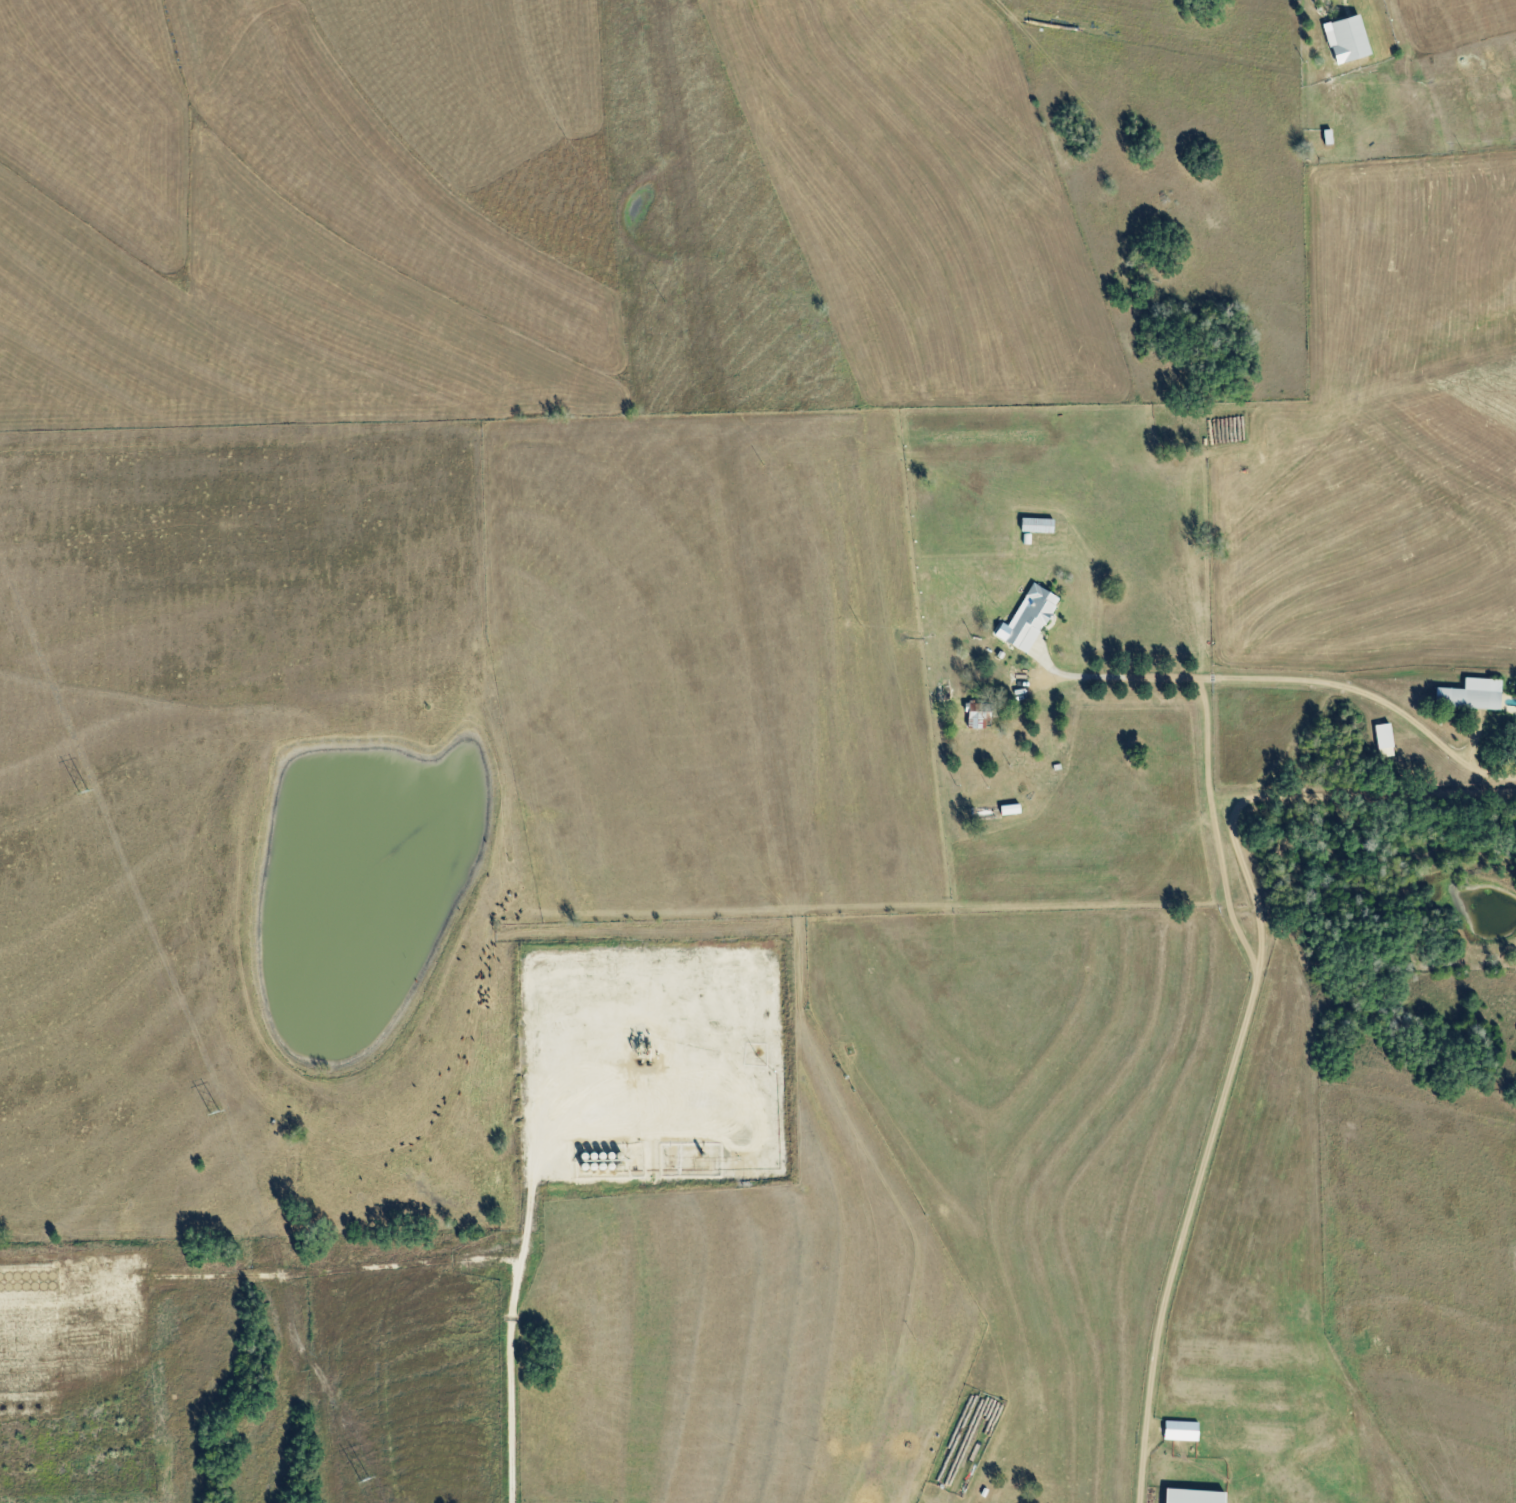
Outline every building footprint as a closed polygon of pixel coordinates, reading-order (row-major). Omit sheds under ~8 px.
[(1336,65),(1371,55),(1360,14),(1330,23),(1332,29),(1326,31),(1336,65)] [(1009,626),(1002,622),(994,636),(1029,654),(1059,597),(1032,583),(1009,626)] [(1502,679),(1465,678),(1464,689),(1436,687),(1435,707),(1500,710),(1502,679)] [(968,729),(990,728),(990,703),(968,704),(968,729)] [(1380,758),(1395,755),(1389,723),(1374,726),(1380,758)] [(1020,813),(1019,804),(1000,806),(1001,815),(1020,813)] [(1199,1422),(1165,1421),(1165,1440),(1198,1441),(1199,1422)] [(1225,1492),(1166,1490),(1165,1502),(1225,1502),(1225,1492)]
